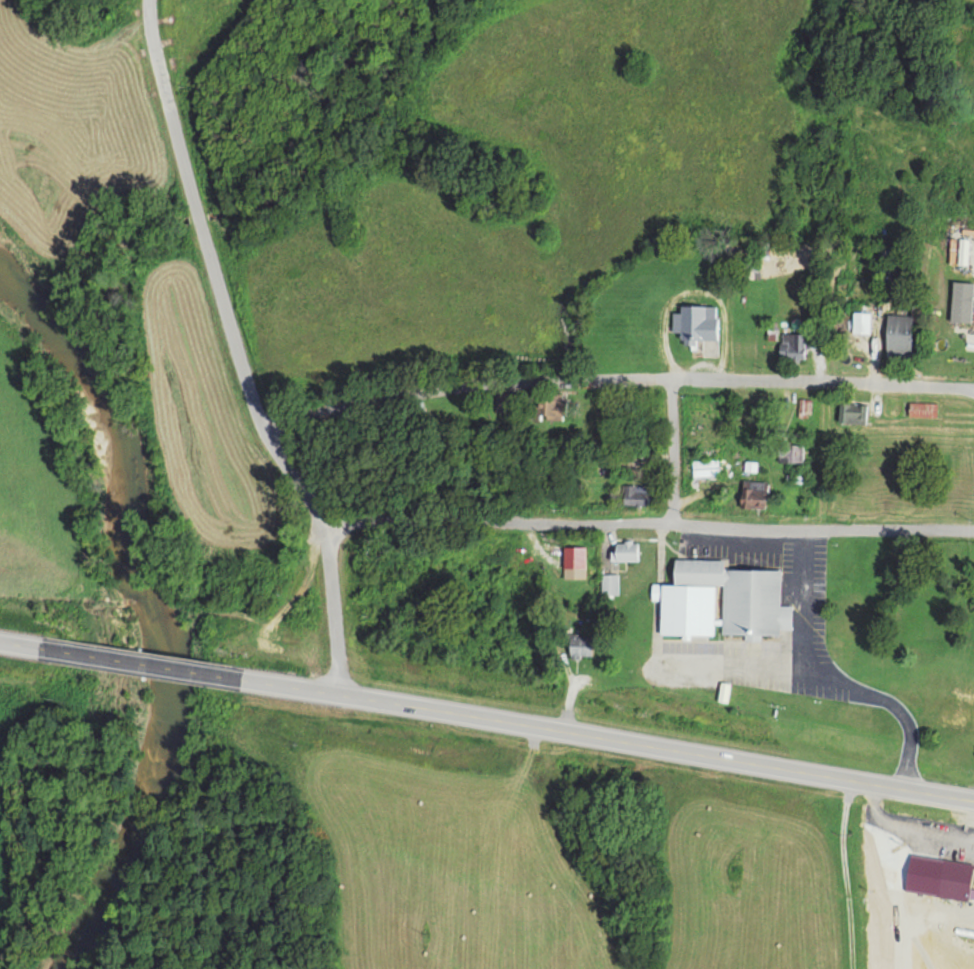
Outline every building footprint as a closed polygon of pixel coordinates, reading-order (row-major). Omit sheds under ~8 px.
[(671,313),(671,333),(678,333),(678,341),(716,341),(716,307),(678,306),(678,313),(671,313)] [(869,333),(870,313),(852,312),(851,333),(869,333)] [(885,357),(911,357),(911,314),(885,314),(885,357)] [(805,333),(780,333),(780,358),(805,358),(805,333)] [(561,393),(528,393),(528,419),(561,419),(561,393)] [(935,415),(935,401),(901,401),(901,415),(935,415)] [(865,422),(865,402),(838,402),(838,422),(865,422)] [(802,461),(802,443),(784,443),(784,461),(802,461)] [(690,459),(690,475),(718,475),(718,459),(690,459)] [(765,507),(765,479),(739,479),(738,507),(765,507)] [(646,484),(620,484),(620,503),(646,504),(646,484)] [(610,560),(638,560),(638,541),(610,541),(610,560)] [(779,569),(723,569),(723,559),(672,559),(671,586),(652,585),(651,600),(659,600),(658,634),(779,635),(779,629),(789,629),(790,606),(779,606),(779,569)] [(569,659),(591,655),(587,633),(560,638),(561,644),(566,643),(569,659)]
